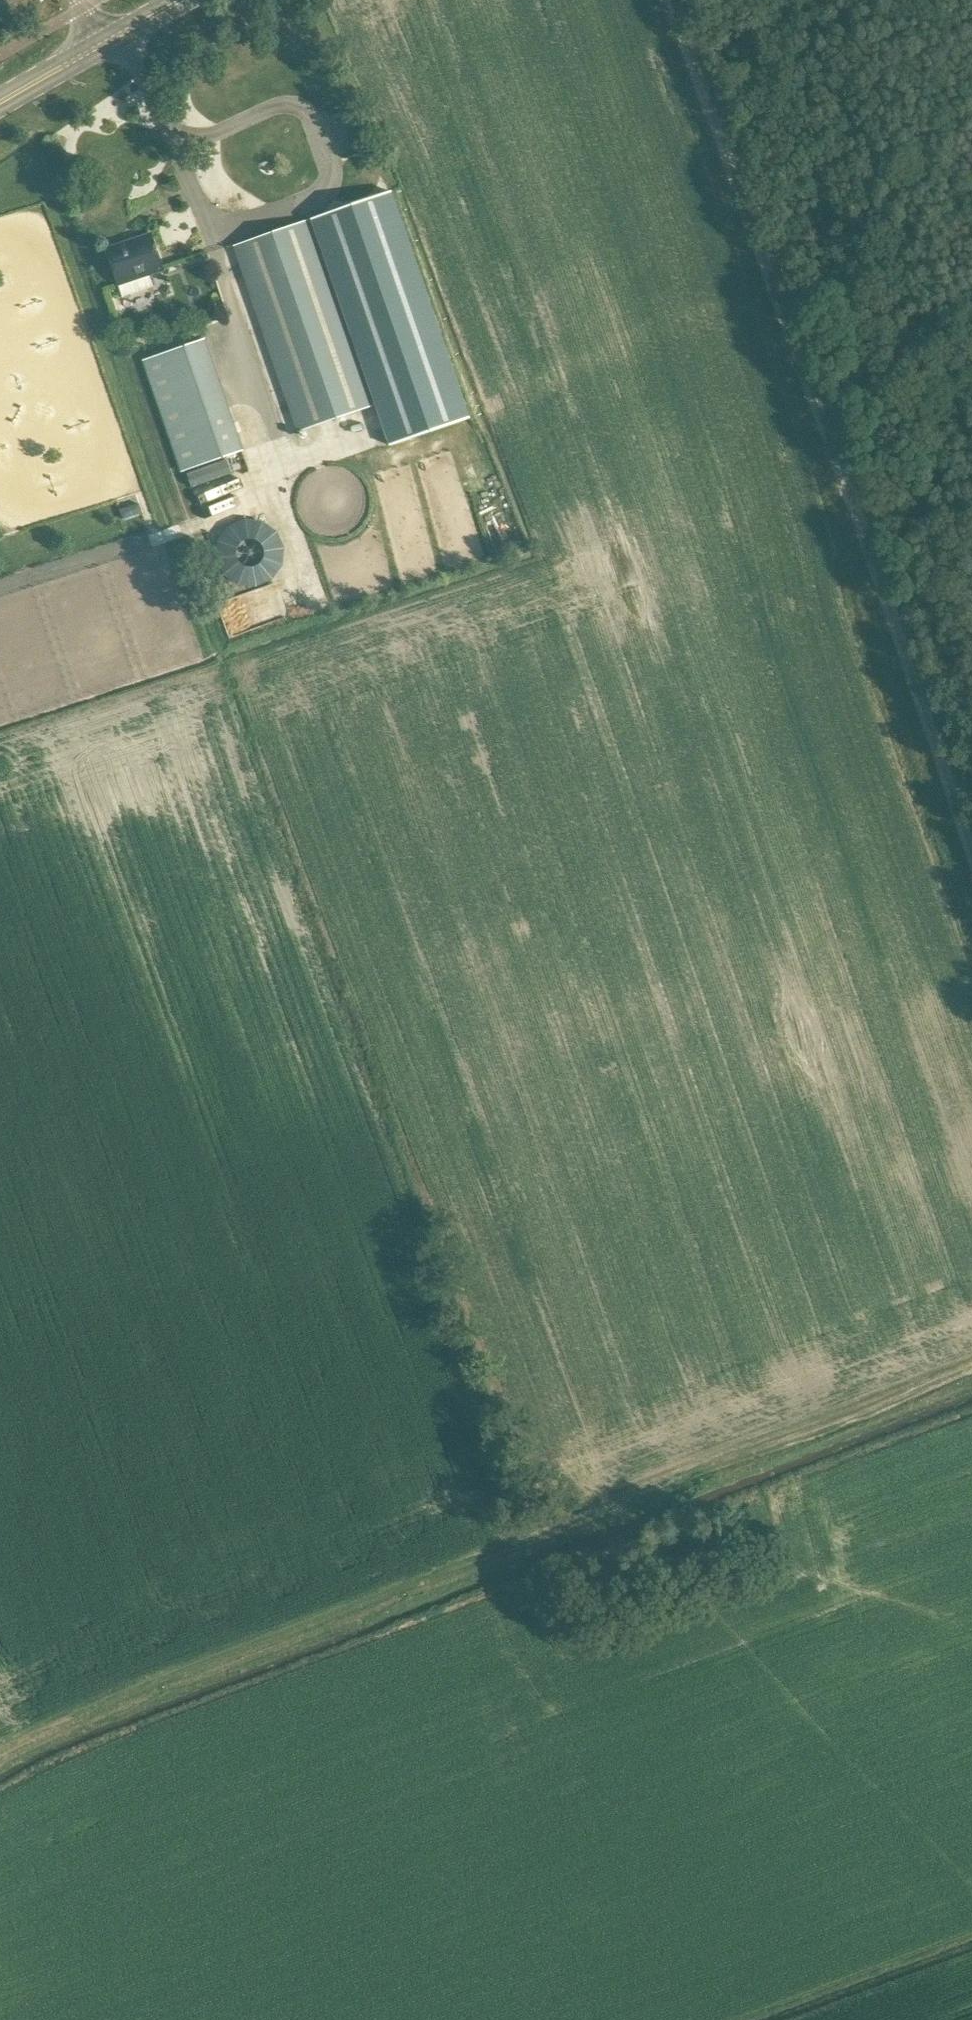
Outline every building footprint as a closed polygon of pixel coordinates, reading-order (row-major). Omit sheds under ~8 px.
[(391,191),(310,219),(374,405),(388,445),(469,417),(391,191)] [(235,245),(299,431),(374,405),(310,219),(235,245)] [(152,233),(106,248),(122,297),(154,287),(149,274),(164,269),(152,233)] [(144,359),(182,471),(243,450),(203,339),(144,359)] [(134,505),(132,509),(134,515),(142,512),(139,503),(134,505)] [(226,591),(287,577),(274,516),(212,530),(226,591)]
